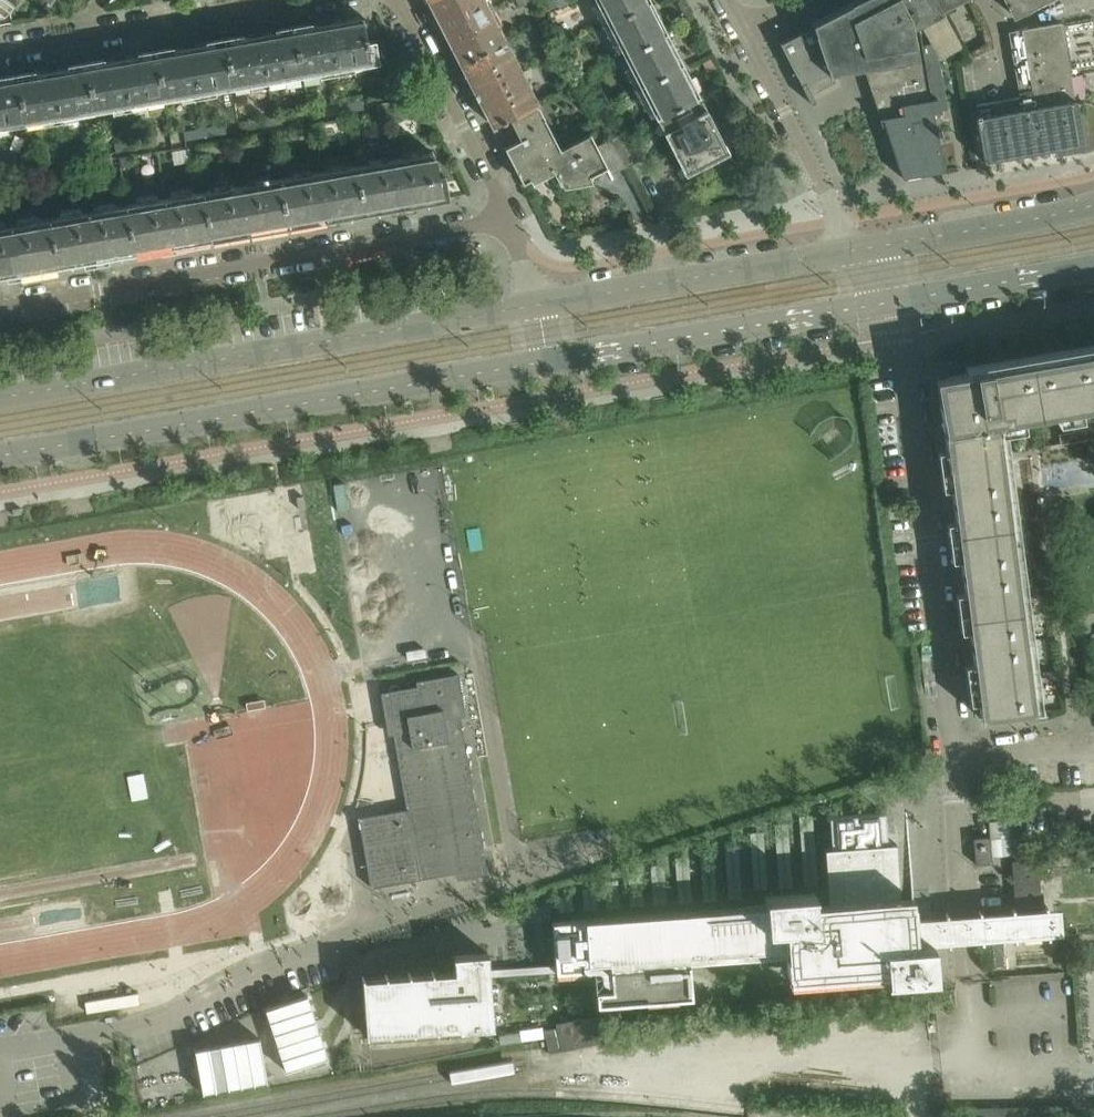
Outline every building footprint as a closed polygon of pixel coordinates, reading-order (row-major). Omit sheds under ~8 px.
[(10,11),(18,0),(0,0),(0,4),(10,11)] [(484,0),(431,0),(430,1),(461,63),(505,40),(484,0)] [(548,14),(559,8),(555,0),(541,0),(548,14)] [(608,22),(651,0),(596,0),(608,22)] [(608,22),(624,54),(667,32),(651,0),(608,22)] [(919,27),(918,22),(920,22),(941,60),(963,48),(946,14),(944,11),(938,0),(860,0),(813,24),(814,27),(782,43),(781,42),(780,43),(812,104),(817,102),(807,83),(829,73),(830,75),(866,68),(922,46),(919,27)] [(944,11),(966,0),(938,0),(944,11)] [(1038,0),(1004,0),(1012,14),(1038,0)] [(363,16),(294,28),(302,76),(380,63),(376,40),(368,42),(363,16)] [(1061,23),(1023,30),(1028,57),(1066,50),(1061,23)] [(294,28),(260,34),(224,40),(233,88),(302,76),(294,28)] [(1014,59),(1028,57),(1023,30),(1009,32),(1014,59)] [(667,32),(624,54),(640,86),(684,64),(667,32)] [(224,40),(156,52),(164,100),(233,88),(224,40)] [(538,104),(524,77),(505,40),(461,63),(478,96),(485,108),(494,126),(510,118),(538,104)] [(937,128),(934,112),(948,110),(940,66),(940,63),(938,58),(936,53),(934,49),(931,44),(922,46),(866,68),(903,179),(944,171),(938,135),(941,134),(940,127),(937,128)] [(1066,50),(1028,57),(1032,82),(1070,75),(1066,50)] [(156,52),(87,64),(95,112),(164,100),(156,52)] [(1018,84),(1032,82),(1028,57),(1014,59),(1018,84)] [(87,64),(18,76),(26,124),(95,112),(87,64)] [(684,64),(640,86),(657,118),(663,115),(696,98),(700,96),(684,64)] [(1037,108),(1075,101),(1070,75),(1032,82),(1037,108)] [(0,79),(0,128),(26,124),(18,76),(0,79)] [(1022,110),(1037,108),(1032,82),(1018,84),(1020,97),(1022,110)] [(1000,114),(1022,110),(1020,97),(997,101),(1000,114)] [(726,146),(708,111),(704,113),(696,98),(663,115),(657,118),(683,169),(708,156),(712,162),(730,153),(726,146)] [(363,101),(343,104),(344,113),(365,110),(363,101)] [(1090,102),(1083,101),(1075,101),(1037,108),(1022,110),(1000,114),(997,101),(976,105),(979,118),(977,119),(978,124),(985,162),(1064,148),(1066,154),(1086,152),(1092,150),(1093,149),(1093,104),(1090,102)] [(322,108),(324,117),(344,113),(343,104),(322,108)] [(561,149),(556,140),(538,104),(510,118),(521,140),(505,148),(523,183),(553,169),(547,157),(561,149)] [(306,111),(294,113),(274,116),(276,125),(307,120),(306,111)] [(276,125),(274,116),(245,121),(247,130),(276,125)] [(225,125),(204,128),(206,137),(226,134),(225,125)] [(184,132),(185,141),(206,137),(204,128),(184,132)] [(642,159),(628,131),(612,139),(626,168),(642,159)] [(626,168),(612,139),(597,147),(591,134),(561,149),(547,157),(553,169),(561,184),(592,178),(591,176),(608,167),(612,175),(626,168)] [(156,137),(136,140),(137,149),(157,145),(156,137)] [(115,144),(116,153),(137,149),(136,140),(115,144)] [(87,149),(66,152),(68,161),(88,157),(87,149)] [(0,153),(0,163),(18,159),(16,151),(0,153)] [(448,194),(445,176),(438,177),(434,157),(433,152),(357,165),(365,213),(448,199),(448,194)] [(357,165),(325,171),(280,179),(289,227),(365,213),(357,165)] [(280,179),(248,184),(202,192),(210,240),(289,227),(280,179)] [(202,192),(191,194),(127,205),(135,253),(210,240),(202,192)] [(127,205),(81,213),(50,218),(59,267),(135,253),(127,205)] [(19,224),(0,227),(0,277),(59,267),(50,218),(19,224)] [(946,377),(935,379),(940,403),(945,433),(949,464),(951,464),(952,474),(950,475),(958,535),(960,535),(961,545),(959,546),(982,720),(1036,712),(1034,696),(1031,696),(1030,690),(1033,689),(1032,681),(1030,682),(1028,671),(1031,670),(1030,662),(1027,663),(1026,656),(1029,656),(1025,624),(1022,625),(1021,618),(1024,618),(1023,612),(1030,611),(1007,430),(1012,429),(1011,421),(1093,407),(1093,352),(946,377)] [(1085,430),(1073,432),(1074,442),(1087,440),(1085,430)] [(1074,442),(1073,432),(1059,434),(1061,444),(1074,442)] [(1029,450),(1028,440),(1015,442),(1016,452),(1029,450)] [(297,497),(299,509),(306,508),(304,496),(297,497)] [(407,810),(359,818),(372,888),(464,872),(465,878),(488,874),(459,707),(464,706),(459,674),(417,682),(418,687),(381,693),(387,725),(392,724),(407,810)] [(1023,939),(1021,921),(1021,913),(1016,913),(1015,912),(916,919),(914,902),(901,903),(896,843),(888,844),(885,813),(830,818),(832,848),(824,848),(829,908),(817,909),(816,893),(765,897),(766,906),(562,921),(553,922),(556,966),(489,971),(487,953),(452,956),(453,973),(433,974),(433,972),(430,972),(430,975),(410,976),(410,974),(407,974),(407,976),(387,978),(387,975),(384,976),(384,978),(364,980),(364,977),(362,977),(366,1037),(369,1037),(368,1035),(389,1033),(389,1035),(391,1035),(391,1033),(412,1031),(413,1033),(416,1033),(416,1031),(435,1030),(436,1032),(439,1032),(439,1029),(457,1028),(457,1031),(494,1028),(490,979),(594,971),(597,1003),(693,996),(690,963),(786,956),(787,974),(886,967),(887,981),(931,978),(937,978),(934,946),(1062,937),(1061,909),(1041,910),(1044,937),(1023,939)] [(1014,856),(1012,838),(1011,820),(989,822),(990,837),(992,858),(1014,856)] [(992,863),(992,858),(990,837),(974,838),(976,865),(992,863)] [(1027,837),(1012,838),(1014,856),(1014,860),(1029,859),(1027,837)] [(1044,937),(1041,910),(1039,879),(1045,878),(1044,858),(1029,859),(1014,860),(1011,860),(1015,912),(1016,913),(1021,913),(1021,921),(1023,939),(1044,937)] [(298,923),(315,920),(313,908),(296,911),(298,923)] [(85,990),(87,1009),(116,1006),(115,987),(85,990)] [(308,995),(267,1009),(287,1072),(329,1058),(308,995)] [(610,1013),(597,1016),(602,1043),(616,1040),(610,1013)] [(597,1016),(585,1018),(590,1045),(602,1043),(597,1016)] [(585,1018),(571,1021),(576,1048),(590,1045),(585,1018)] [(557,1024),(558,1028),(563,1051),(576,1048),(571,1021),(557,1024)] [(543,1027),(520,1031),(522,1040),(544,1037),(543,1027)] [(563,1051),(558,1028),(546,1030),(548,1037),(548,1038),(551,1053),(563,1051)] [(260,1039),(190,1051),(193,1069),(195,1077),(198,1095),(268,1082),(265,1065),(264,1056),(260,1039)]
